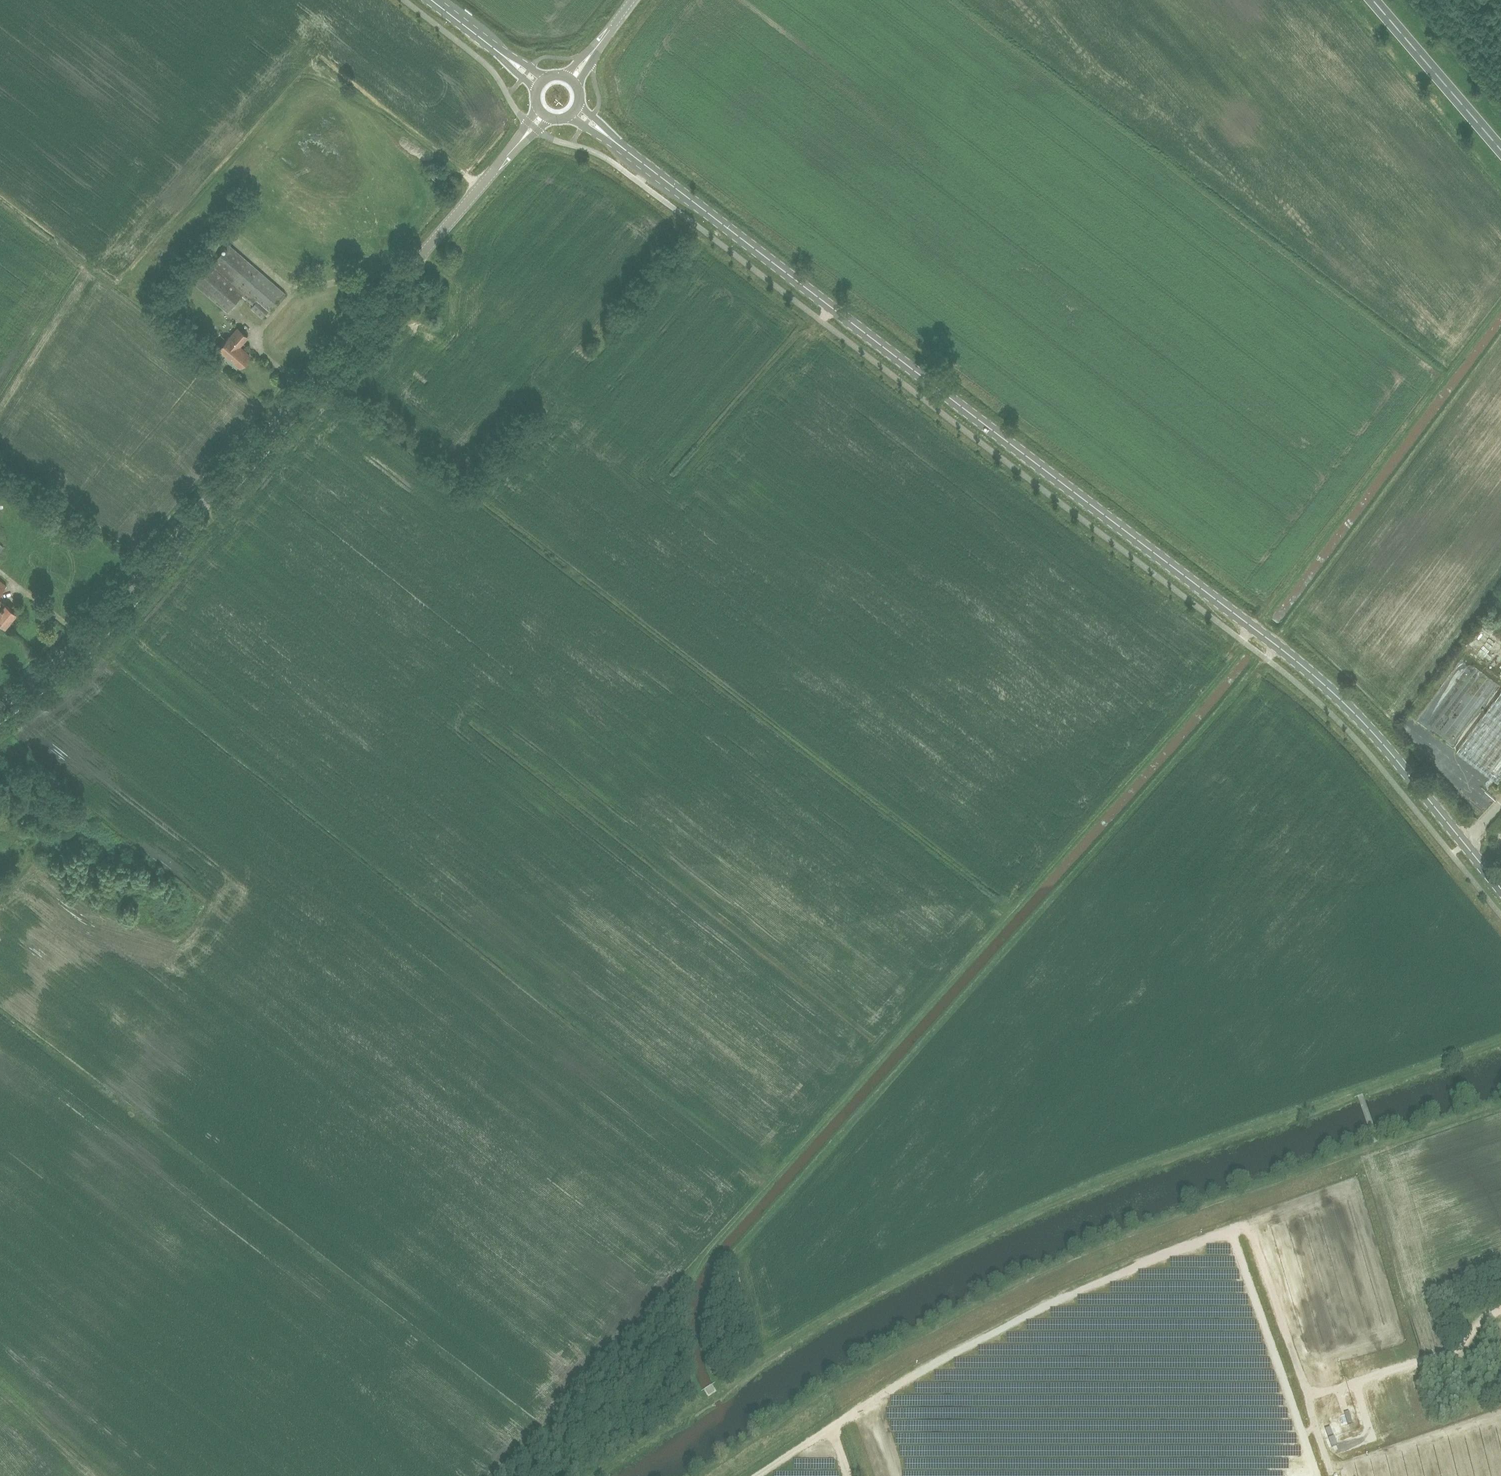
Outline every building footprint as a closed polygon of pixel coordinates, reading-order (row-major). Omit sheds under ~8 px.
[(438,182),(444,175),(436,168),(430,175),(438,182)] [(269,312),(285,293),(228,244),(212,263),(209,260),(200,270),(204,273),(195,283),(227,311),(242,294),(254,304),(251,307),(262,317),(267,311),(269,312)] [(240,367),(250,355),(239,346),(247,336),(238,328),(229,337),(219,348),(240,367)] [(16,613),(5,603),(5,604),(0,600),(0,622),(5,626),(16,613)] [(1498,677),(1466,653),(1415,720),(1498,782),(1500,778),(1500,673),(1498,677)]
